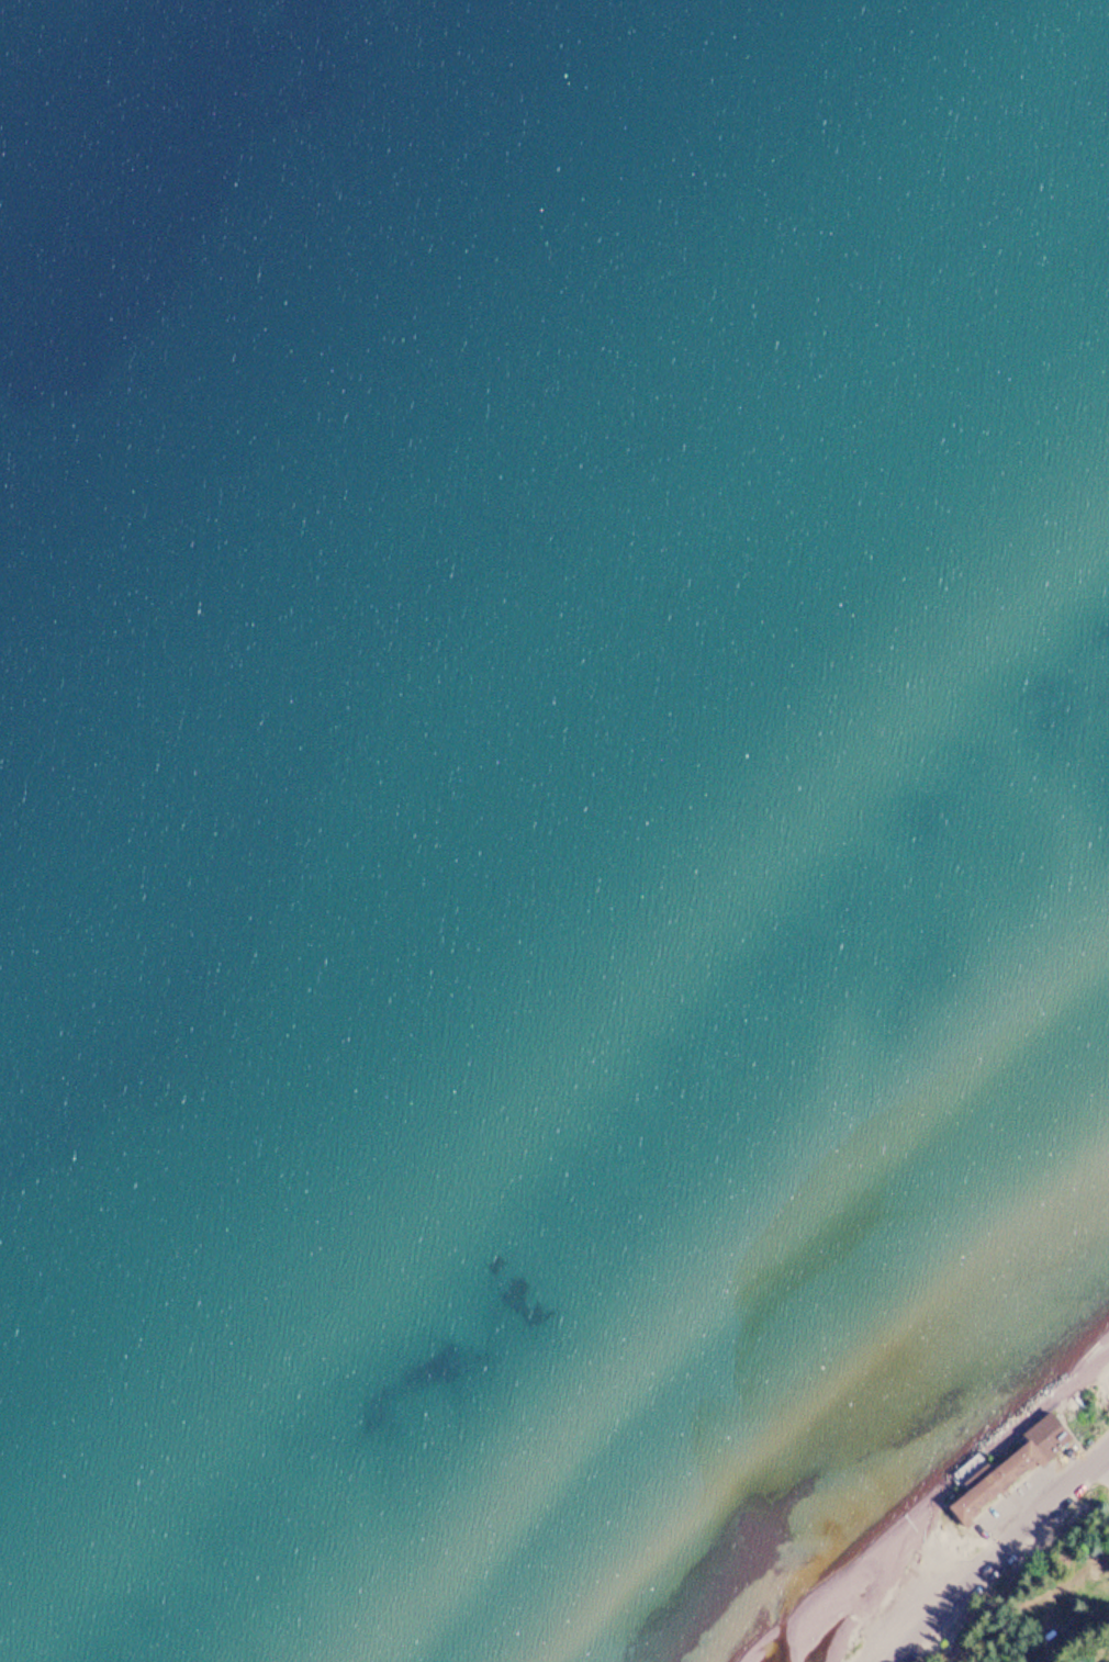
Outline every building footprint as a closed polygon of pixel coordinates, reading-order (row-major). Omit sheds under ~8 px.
[(950,1504),(1055,1412),(1076,1437),(973,1532),(950,1504)]
